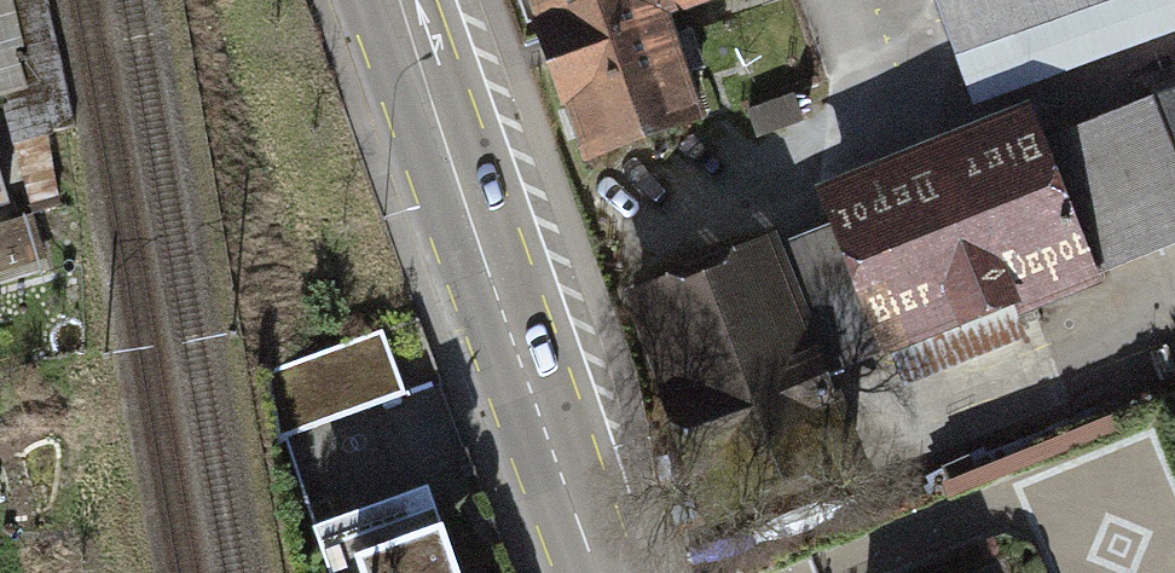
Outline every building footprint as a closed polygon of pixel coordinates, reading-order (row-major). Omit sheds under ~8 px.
[(2,89),(33,79),(9,0),(0,0),(0,89),(2,89)] [(33,79),(2,89),(28,206),(58,196),(43,135),(73,128),(44,0),(9,0),(33,79)] [(584,154),(700,111),(665,15),(707,0),(528,0),(584,154)] [(956,51),(1098,0),(938,0),(956,51)] [(1174,162),(1174,98),(1153,107),(1174,162)] [(1153,107),(1044,149),(1092,271),(1174,238),(1174,162),(1153,107)] [(1092,271),(1044,149),(1041,143),(834,223),(885,352),(1092,271)] [(0,222),(0,285),(43,273),(26,215),(0,222)] [(834,223),(771,248),(817,367),(841,358),(844,367),(885,352),(834,223)] [(771,248),(632,302),(714,511),(853,457),(817,367),(771,248)] [(383,333),(266,375),(289,437),(406,395),(383,333)] [(322,553),(331,572),(453,572),(428,511),(322,553)]
